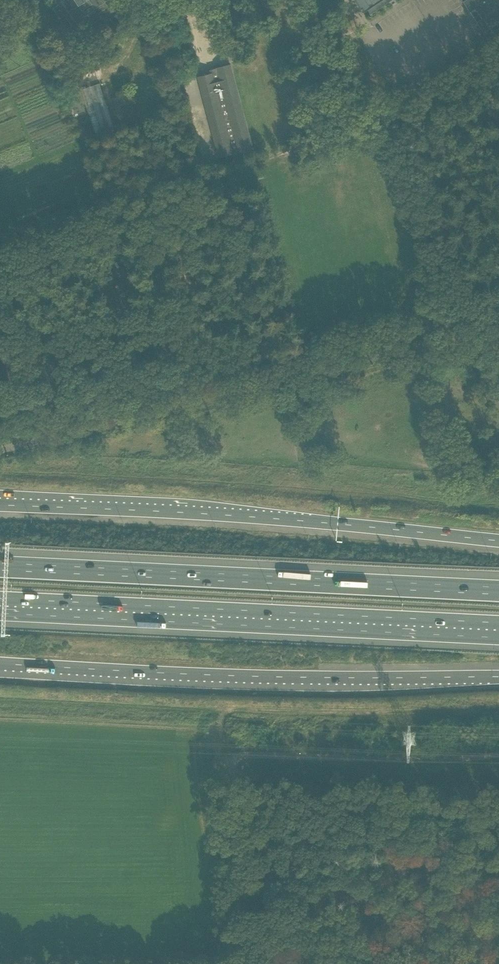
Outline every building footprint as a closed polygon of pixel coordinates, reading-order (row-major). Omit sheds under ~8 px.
[(58,5),(53,8),(60,18),(65,15),(71,24),(76,21),(79,26),(88,20),(92,24),(101,18),(98,13),(108,7),(105,2),(108,0),(55,0),(58,5)] [(360,9),(365,6),(370,14),(392,0),(354,0),(360,9)] [(470,12),(475,9),(482,18),(477,22),(487,37),(497,31),(494,25),(498,22),(498,0),(462,0),(470,12)] [(198,77),(219,157),(252,149),(230,64),(216,68),(217,72),(198,77)] [(86,105),(96,135),(115,129),(99,83),(81,90),(86,105)] [(79,85),(69,88),(76,108),(86,105),(81,90),(79,85)]
